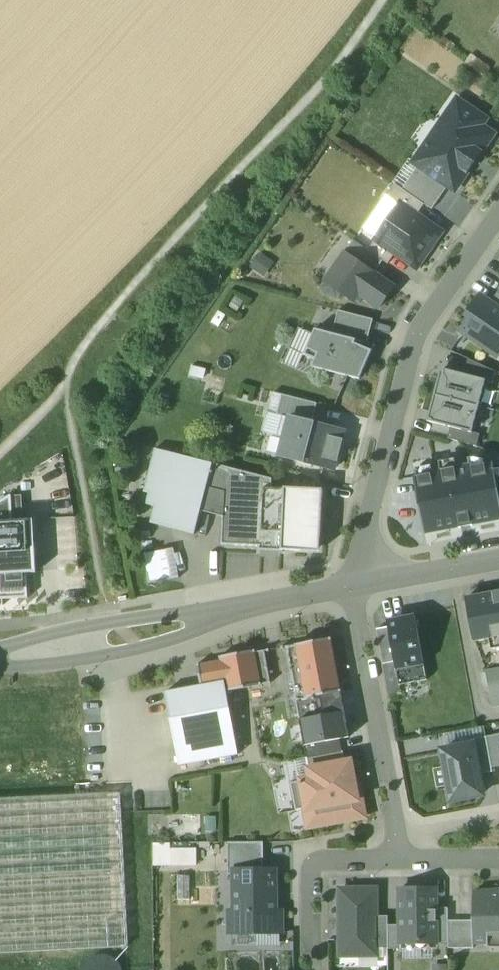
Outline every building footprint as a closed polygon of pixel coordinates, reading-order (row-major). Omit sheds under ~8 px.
[(470,111),(458,103),(439,130),(438,129),(425,148),(430,151),(419,167),(448,187),(455,192),(468,173),(469,171),(480,155),(480,156),(481,154),(494,135),(482,127),(487,120),(471,109),(470,111)] [(448,187),(419,167),(403,190),(425,205),(432,210),(448,187)] [(403,190),(395,185),(387,196),(400,205),(401,204),(417,216),(425,205),(403,190)] [(400,205),(376,240),(396,254),(417,269),(442,233),(417,216),(401,204),(400,205)] [(396,254),(376,240),(369,251),(383,261),(388,265),(396,254)] [(369,251),(354,241),(345,253),(375,274),(383,261),(369,251)] [(375,274),(345,253),(325,282),(326,283),(322,288),(327,296),(336,298),(340,292),(355,303),(360,295),(380,309),(395,287),(375,274)] [(491,304),(498,309),(498,292),(491,304)] [(462,332),(498,356),(498,355),(498,309),(491,304),(481,297),(468,316),(471,318),(462,332)] [(374,320),(339,311),(333,334),(368,343),(374,320)] [(333,334),(316,330),(304,356),(315,360),(312,368),(360,380),(375,345),(368,343),(333,334)] [(469,362),(465,376),(494,383),(496,373),(469,362)] [(465,376),(442,371),(436,397),(480,408),(487,382),(465,376)] [(317,404),(274,393),(269,413),(282,417),(282,416),(290,418),(312,423),(317,404)] [(480,408),(436,397),(430,423),(453,428),(474,434),(480,408)] [(282,416),(282,417),(277,437),(285,439),(290,418),(282,416)] [(312,423),(290,418),(285,439),(280,456),(335,470),(345,432),(312,423)] [(479,436),(453,428),(450,440),(476,447),(479,436)] [(214,464),(156,449),(145,493),(150,494),(147,505),(156,507),(151,524),(195,535),(201,512),(214,464)] [(498,519),(498,491),(498,489),(498,471),(496,472),(494,463),(474,467),(473,465),(436,472),(436,474),(415,479),(425,534),(459,527),(460,529),(474,526),(473,524),(498,519)] [(273,479),(214,464),(201,512),(223,518),(222,545),(260,547),(260,552),(284,553),(284,551),(282,551),(285,488),(272,488),(273,479)] [(323,490),(285,488),(282,551),(284,551),(320,553),(323,490)] [(3,606),(3,601),(30,600),(29,575),(39,575),(35,520),(13,522),(13,495),(0,503),(0,606),(3,606)] [(174,580),(169,550),(145,555),(151,584),(174,580)] [(467,599),(475,643),(498,638),(498,593),(467,599)] [(416,616),(388,621),(389,627),(396,663),(397,670),(425,665),(416,616)] [(389,627),(377,630),(384,665),(396,663),(389,627)] [(331,641),(288,649),(293,675),(302,674),(307,699),(341,693),(331,641)] [(198,662),(203,687),(226,683),(228,692),(262,686),(255,651),(198,662)] [(425,665),(397,670),(400,686),(428,681),(425,665)] [(487,673),(489,685),(498,683),(498,671),(487,673)] [(240,756),(228,692),(226,683),(203,687),(167,694),(181,767),(240,756)] [(489,685),(492,707),(498,706),(498,683),(489,685)] [(341,740),(350,739),(341,693),(307,699),(297,701),(306,747),(341,740)] [(486,738),(493,768),(498,767),(498,735),(486,738)] [(493,768),(486,738),(472,740),(473,745),(479,776),(493,773),(493,768)] [(308,759),(344,753),(341,740),(306,747),(308,759)] [(479,776),(473,745),(443,751),(453,801),(483,795),(479,776)] [(308,759),(310,771),(346,764),(344,753),(308,759)] [(364,817),(353,762),(346,764),(310,771),(312,780),(291,784),(297,812),(306,810),(310,828),(364,817)] [(0,800),(0,955),(128,949),(120,794),(0,800)] [(152,842),(152,865),(196,864),(196,847),(169,847),(169,841),(152,842)] [(265,844),(229,844),(229,875),(235,875),(235,870),(265,870),(265,844)] [(235,870),(235,875),(236,912),(231,912),(231,933),(282,933),(282,913),(282,912),(277,912),(276,871),(265,870),(235,870)] [(436,889),(400,890),(401,925),(401,943),(402,943),(437,943),(436,909),(436,889)] [(376,917),(376,890),(340,890),(341,956),(359,956),(359,950),(377,950),(376,917)] [(472,893),(472,906),(473,906),(473,921),(473,944),(474,944),(489,944),(489,937),(498,937),(498,893),(472,893)] [(448,908),(436,909),(437,943),(449,943),(449,921),(448,908)] [(389,926),(388,917),(376,917),(377,950),(389,949),(389,926)] [(473,921),(449,921),(449,943),(449,949),(474,949),(474,944),(473,944),(473,921)] [(401,943),(401,925),(389,926),(389,949),(402,949),(402,943),(401,943)] [(123,969),(120,963),(116,958),(111,954),(105,953),(98,953),(92,955),(87,959),(83,965),(82,969),(123,969)]
